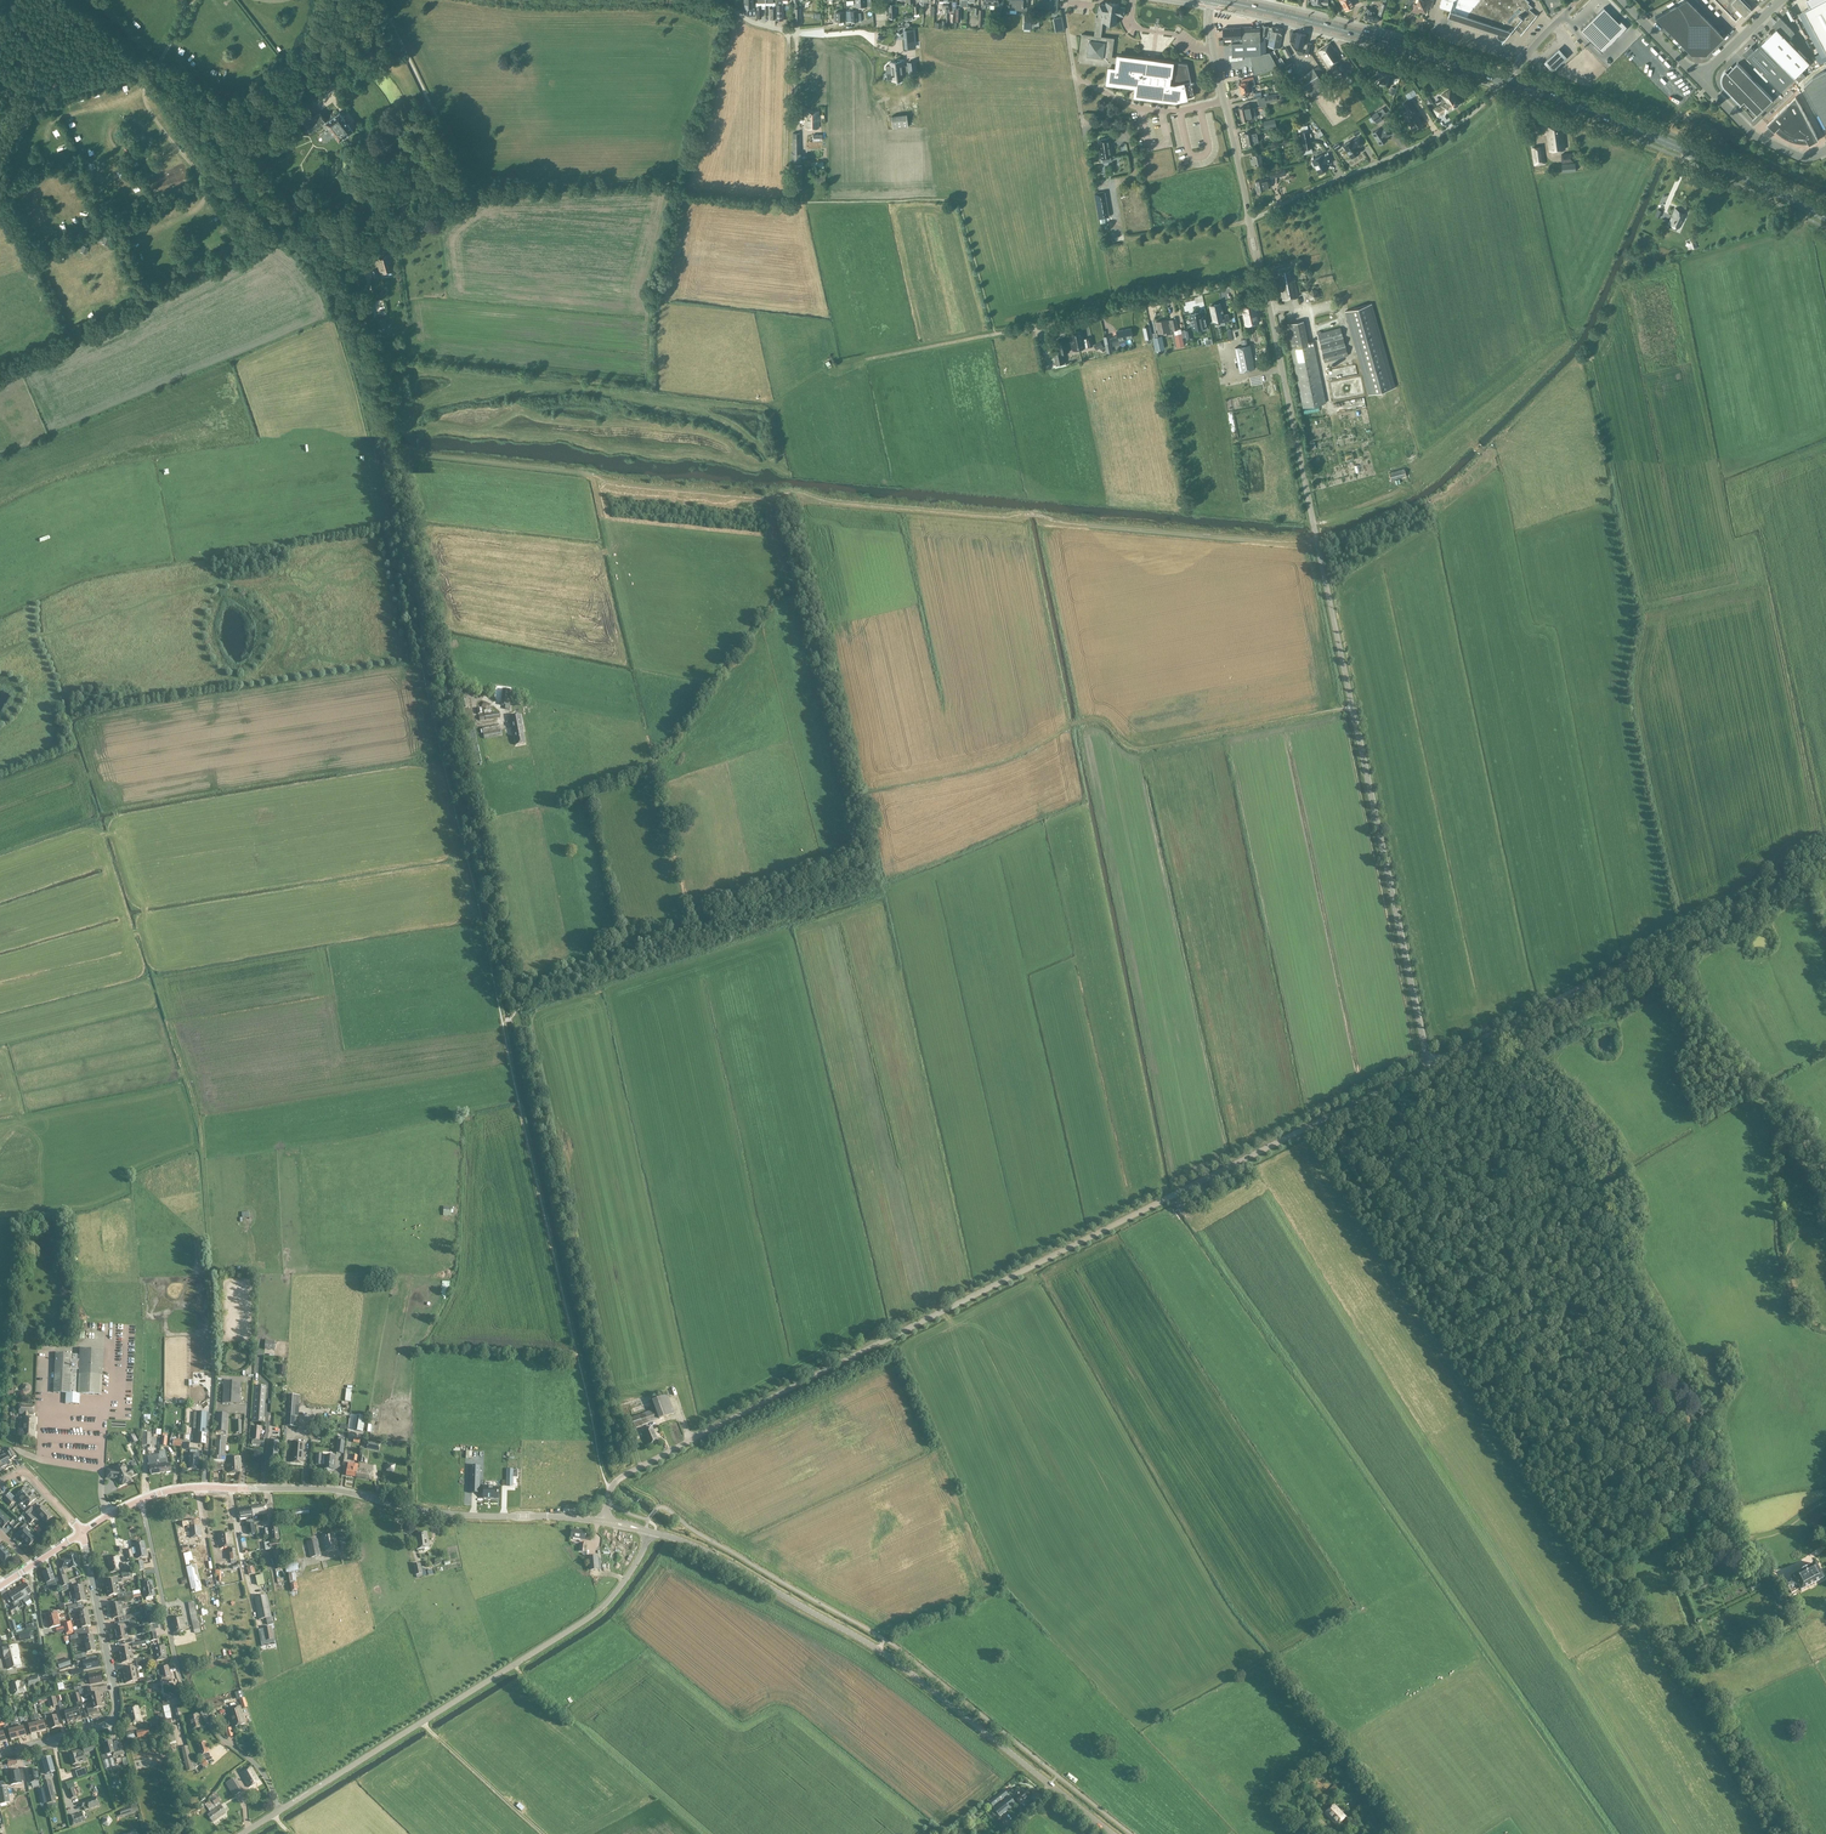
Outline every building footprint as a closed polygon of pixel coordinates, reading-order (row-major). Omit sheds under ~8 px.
[(756,6),(753,6),(753,0),(744,0),(745,14),(748,15),(756,15),(756,6)] [(991,0),(982,0),(982,8),(986,8),(986,4),(990,4),(991,0)] [(990,4),(995,4),(994,9),(998,9),(999,0),(991,0),(990,4)] [(1010,7),(1010,8),(1017,9),(1017,8),(1023,8),(1023,10),(1027,10),(1028,0),(1010,0),(1009,7),(1010,7)] [(1049,7),(1050,7),(1050,6),(1053,7),(1052,13),(1057,13),(1058,0),(1039,0),(1038,6),(1043,6),(1043,8),(1049,8),(1049,7)] [(1340,1),(1345,10),(1354,6),(1351,0),(1342,0),(1340,1)] [(1412,11),(1419,13),(1420,10),(1426,12),(1428,6),(1431,7),(1433,0),(1432,0),(1424,0),(1423,0),(1418,0),(1417,5),(1414,4),(1412,11)] [(1532,6),(1528,3),(1529,1),(1528,0),(1442,0),(1440,6),(1440,7),(1441,7),(1440,8),(1450,11),(1448,17),(1500,33),(1499,35),(1503,36),(1504,34),(1507,35),(1514,27),(1529,9),(1532,6)] [(1706,54),(1724,36),(1689,0),(1684,0),(1655,17),(1691,54),(1706,54)] [(1719,24),(1720,23),(1725,28),(1730,23),(1724,17),(1722,20),(1716,13),(1710,7),(1712,5),(1707,0),(1696,0),(1719,24)] [(1746,14),(1751,9),(1749,7),(1750,6),(1751,6),(1745,0),(1716,0),(1736,21),(1736,20),(1742,14),(1744,16),(1746,14)] [(1805,11),(1825,50),(1825,0),(1807,0),(1811,7),(1805,11)] [(1099,4),(1098,12),(1099,12),(1098,17),(1096,17),(1095,22),(1096,22),(1095,36),(1082,34),(1078,62),(1109,66),(1107,82),(1132,86),(1132,89),(1135,89),(1135,95),(1175,100),(1194,96),(1187,64),(1160,61),(1156,60),(1112,54),(1114,38),(1101,37),(1103,22),(1116,24),(1117,15),(1124,15),(1125,7),(1119,6),(1119,3),(1106,1),(1106,4),(1099,4)] [(1384,16),(1387,4),(1381,2),(1378,14),(1384,16)] [(1373,10),(1367,8),(1364,19),(1377,23),(1379,16),(1374,14),(1374,13),(1374,12),(1373,12),(1373,10)] [(1620,24),(1604,8),(1598,13),(1604,20),(1587,37),(1596,46),(1609,33),(1615,39),(1627,27),(1622,22),(1620,24)] [(1537,15),(1529,9),(1514,27),(1521,34),(1520,34),(1521,35),(1538,14),(1537,14),(1537,15)] [(850,22),(859,21),(858,10),(846,11),(847,22),(850,22)] [(845,12),(836,12),(835,12),(835,21),(845,21),(845,12)] [(1054,18),(1056,31),(1064,30),(1062,17),(1054,18)] [(1777,28),(1762,43),(1754,50),(1751,47),(1744,53),(1756,65),(1781,91),(1811,62),(1788,38),(1794,32),(1780,18),(1774,25),(1777,28)] [(1262,25),(1262,27),(1260,35),(1260,36),(1265,37),(1265,36),(1267,37),(1269,27),(1262,25)] [(1277,65),(1271,55),(1270,52),(1266,53),(1265,37),(1260,36),(1260,35),(1262,27),(1260,27),(1242,27),(1242,28),(1241,28),(1241,27),(1227,28),(1227,27),(1225,28),(1224,28),(1223,28),(1224,40),(1231,39),(1232,56),(1250,56),(1255,74),(1278,68),(1277,65)] [(1278,28),(1272,27),(1268,46),(1274,47),(1280,48),(1283,29),(1278,28)] [(905,37),(905,43),(906,43),(906,48),(915,47),(913,29),(905,30),(905,37)] [(1296,33),(1292,32),(1290,41),(1294,42),(1294,41),(1294,45),(1303,47),(1306,34),(1297,32),(1296,34),(1296,33)] [(1329,66),(1340,58),(1330,44),(1319,52),(1329,66)] [(1283,50),(1288,58),(1292,55),(1287,47),(1283,50)] [(1559,48),(1544,62),(1548,66),(1552,71),(1567,57),(1563,52),(1559,48)] [(1343,75),(1355,68),(1348,58),(1337,66),(1343,75)] [(891,65),(886,66),(887,73),(892,73),(892,75),(892,77),(892,79),(893,80),(905,79),(904,71),(909,71),(909,73),(917,72),(915,61),(908,62),(908,65),(903,66),(903,61),(890,63),(891,65)] [(1283,72),(1293,65),(1290,61),(1280,68),(1283,72)] [(1753,118),(1763,108),(1773,99),(1738,63),(1728,72),(1726,71),(1725,72),(1724,73),(1724,74),(1724,75),(1723,76),(1723,77),(1723,78),(1723,79),(1723,80),(1723,81),(1723,82),(1723,83),(1723,84),(1724,85),(1724,86),(1725,86),(1742,103),(1740,105),(1753,118)] [(1379,84),(1379,83),(1385,85),(1390,87),(1393,76),(1388,75),(1386,75),(1388,68),(1379,66),(1377,73),(1374,83),(1379,84)] [(1813,77),(1804,85),(1825,126),(1825,70),(1813,77)] [(1312,96),(1326,86),(1316,72),(1313,74),(1318,82),(1311,88),(1302,76),(1299,78),(1312,96)] [(1239,82),(1240,85),(1239,85),(1240,88),(1241,88),(1249,87),(1247,79),(1241,80),(1242,82),(1239,82)] [(892,82),(886,84),(889,94),(895,92),(892,82)] [(1252,86),(1249,87),(1241,88),(1242,94),(1245,94),(1245,96),(1254,94),(1252,86)] [(1444,98),(1442,99),(1442,102),(1443,104),(1441,105),(1441,104),(1434,109),(1438,116),(1447,110),(1448,111),(1458,105),(1457,104),(1458,103),(1450,90),(1443,95),(1444,98)] [(888,94),(888,104),(896,104),(895,93),(888,94)] [(896,97),(896,105),(905,105),(904,94),(901,94),(901,97),(896,97)] [(1279,100),(1278,94),(1265,97),(1266,102),(1279,100)] [(1423,97),(1429,106),(1434,103),(1428,94),(1423,97)] [(1796,97),(1790,103),(1768,124),(1775,132),(1777,130),(1779,132),(1781,133),(1783,135),(1786,137),(1788,138),(1791,139),(1794,140),(1797,141),(1800,142),(1803,142),(1806,142),(1808,142),(1810,145),(1819,140),(1796,97)] [(1403,114),(1409,122),(1409,123),(1414,130),(1419,126),(1418,125),(1422,122),(1418,117),(1419,116),(1417,113),(1418,113),(1409,99),(1403,103),(1408,111),(1403,114)] [(1249,105),(1245,106),(1245,107),(1239,108),(1242,120),(1248,119),(1252,118),(1250,108),(1249,105)] [(305,128),(306,130),(307,129),(310,133),(322,124),(322,125),(327,121),(325,118),(324,119),(320,113),(319,114),(318,114),(316,115),(317,115),(313,118),(307,110),(299,116),(293,120),(295,124),(301,119),(306,127),(305,128)] [(889,111),(890,123),(898,122),(897,110),(889,111)] [(819,111),(805,111),(805,129),(819,128),(819,111)] [(326,141),(335,135),(339,140),(352,131),(339,112),(327,121),(322,125),(326,130),(320,134),(326,141)] [(1381,117),(1377,112),(1371,116),(1375,121),(1381,117)] [(1263,121),(1265,127),(1276,125),(1275,119),(1263,121)] [(1550,151),(1565,149),(1561,125),(1546,127),(1550,151)] [(1385,136),(1387,135),(1388,136),(1392,134),(1388,127),(1382,131),(1380,128),(1372,133),(1380,145),(1387,139),(1385,136)] [(1304,149),(1312,148),(1308,130),(1300,132),(1304,149)] [(1258,141),(1256,131),(1245,133),(1247,143),(1258,141)] [(1343,145),(1352,158),(1360,152),(1357,148),(1364,143),(1360,136),(1353,141),(1352,140),(1343,145)] [(1101,159),(1112,157),(1109,138),(1098,139),(1100,150),(1098,150),(1098,152),(1100,151),(1101,159)] [(1339,142),(1333,145),(1337,153),(1343,150),(1339,142)] [(1534,165),(1546,164),(1543,146),(1531,147),(1534,165)] [(196,148),(189,152),(190,154),(193,152),(199,161),(198,162),(200,166),(207,162),(206,160),(203,162),(198,152),(199,152),(196,148)] [(800,150),(793,151),(793,153),(791,153),(791,163),(801,163),(800,150)] [(1260,154),(1253,155),(1253,158),(1250,159),(1252,165),(1255,164),(1255,165),(1256,164),(1262,163),(1261,157),(1263,157),(1262,153),(1260,154)] [(1572,153),(1561,154),(1562,163),(1573,161),(1572,153)] [(1315,167),(1318,173),(1329,168),(1327,165),(1332,162),(1328,154),(1323,156),(1322,155),(1312,160),(1313,162),(1312,163),(1312,165),(1313,166),(1314,167),(1315,167)] [(163,160),(165,168),(178,165),(176,157),(163,160)] [(1562,172),(1576,171),(1575,163),(1562,164),(1562,172)] [(792,189),(802,189),(802,164),(792,164),(792,189)] [(191,179),(186,167),(172,172),(177,184),(191,179)] [(1269,172),(1271,178),(1286,175),(1285,169),(1269,172)] [(817,182),(825,182),(825,174),(819,174),(819,177),(814,177),(814,180),(817,180),(817,182)] [(1270,188),(1270,185),(1268,178),(1255,181),(1257,191),(1270,188)] [(1095,193),(1100,219),(1108,217),(1104,192),(1095,193)] [(1670,223),(1680,227),(1686,214),(1675,210),(1670,223)] [(102,243),(108,245),(111,239),(104,236),(102,243)] [(1688,240),(1693,248),(1697,246),(1693,238),(1688,240)] [(89,247),(83,245),(80,252),(87,254),(89,247)] [(393,271),(389,254),(376,257),(381,274),(393,271)] [(45,263),(36,262),(35,270),(44,271),(45,263)] [(1292,266),(1273,270),(1274,279),(1278,278),(1283,299),(1299,296),(1292,266)] [(1318,290),(1312,289),(1308,293),(1310,299),(1316,301),(1320,296),(1318,290)] [(1246,326),(1259,323),(1255,302),(1241,305),(1246,326)] [(1224,318),(1225,322),(1230,320),(1228,313),(1222,314),(1222,312),(1223,312),(1222,309),(1221,309),(1220,303),(1210,306),(1213,320),(1214,320),(1215,324),(1220,323),(1219,319),(1224,318)] [(1369,395),(1395,387),(1372,304),(1345,311),(1348,320),(1347,320),(1347,322),(1348,322),(1369,395)] [(1192,323),(1193,329),(1201,327),(1202,331),(1208,329),(1206,320),(1202,321),(1200,312),(1190,314),(1191,319),(1191,323),(1192,323)] [(387,334),(385,326),(383,318),(375,320),(378,336),(387,334)] [(1164,334),(1170,333),(1169,330),(1173,329),(1173,331),(1178,329),(1176,319),(1171,320),(1167,321),(1167,319),(1156,322),(1158,333),(1164,332),(1164,334)] [(1286,324),(1287,329),(1305,325),(1304,321),(1286,324)] [(1145,327),(1143,327),(1145,339),(1147,339),(1152,338),(1149,326),(1145,327)] [(1113,346),(1120,344),(1120,342),(1125,341),(1125,339),(1133,338),(1131,329),(1130,329),(1130,328),(1127,329),(1127,330),(1122,331),(1121,330),(1118,330),(1118,331),(1116,332),(1118,337),(1111,338),(1113,346)] [(1317,334),(1324,362),(1349,355),(1341,328),(1317,334)] [(1085,347),(1082,330),(1070,333),(1073,350),(1085,347)] [(1162,336),(1158,337),(1157,334),(1153,334),(1154,338),(1156,350),(1164,349),(1162,336)] [(1175,335),(1177,347),(1184,346),(1182,334),(1175,335)] [(1056,341),(1058,351),(1052,352),(1055,364),(1066,362),(1064,353),(1070,352),(1067,339),(1056,341)] [(1030,344),(1034,371),(1040,371),(1036,343),(1030,344)] [(1314,343),(1291,348),(1303,408),(1326,403),(1314,343)] [(1240,371),(1255,368),(1250,344),(1235,347),(1240,371)] [(1346,372),(1356,370),(1355,364),(1345,366),(1346,372)] [(1406,476),(1405,469),(1389,473),(1391,480),(1406,476)] [(512,691),(503,689),(501,705),(506,706),(505,709),(509,710),(510,706),(512,691)] [(469,709),(470,709),(469,702),(470,701),(469,699),(460,701),(462,710),(469,709)] [(485,720),(486,720),(500,718),(500,712),(485,714),(479,715),(480,721),(485,720)] [(521,715),(510,717),(513,733),(514,733),(516,745),(525,743),(523,731),(524,731),(521,715)] [(482,728),(484,738),(484,739),(501,736),(499,725),(482,728)] [(275,1349),(275,1340),(265,1339),(264,1349),(275,1349)] [(80,1399),(80,1394),(102,1396),(104,1351),(81,1350),(80,1355),(56,1354),(54,1393),(66,1394),(66,1403),(79,1403),(79,1399),(80,1399)] [(224,1381),(222,1403),(240,1404),(241,1382),(224,1381)] [(253,1384),(252,1421),(264,1421),(266,1384),(253,1384)] [(652,1401),(655,1409),(659,1420),(674,1414),(667,1395),(652,1401)] [(35,1438),(36,1419),(29,1418),(29,1415),(34,1415),(35,1405),(20,1405),(20,1414),(24,1414),(23,1437),(35,1438)] [(659,1420),(655,1409),(631,1418),(634,1425),(635,1429),(659,1420)] [(198,1434),(205,1434),(207,1413),(200,1412),(198,1434)] [(226,1432),(227,1413),(217,1413),(216,1431),(226,1432)] [(365,1417),(357,1416),(356,1416),(354,1430),(363,1432),(365,1417)] [(294,1428),(295,1417),(286,1417),(285,1427),(294,1428)] [(634,1425),(631,1418),(625,1420),(630,1437),(636,1436),(634,1425)] [(263,1446),(264,1437),(264,1436),(260,1435),(261,1427),(254,1426),(253,1436),(252,1444),(263,1446)] [(643,1432),(648,1446),(659,1442),(653,1428),(643,1432)] [(151,1433),(146,1433),(144,1432),(144,1433),(142,1433),(142,1445),(144,1445),(151,1445),(151,1433)] [(205,1444),(205,1434),(198,1434),(197,1443),(205,1444)] [(225,1457),(226,1437),(215,1436),(214,1460),(221,1460),(221,1457),(225,1457)] [(343,1454),(345,1442),(344,1442),(345,1438),(339,1437),(338,1441),(336,1453),(343,1454)] [(174,1439),(171,1439),(170,1444),(174,1445),(174,1446),(183,1447),(184,1443),(184,1441),(174,1440),(174,1439)] [(278,1462),(280,1441),(270,1440),(268,1461),(278,1462)] [(305,1443),(292,1442),(291,1463),(304,1464),(304,1453),(304,1450),(305,1450),(305,1443)] [(379,1451),(380,1444),(368,1442),(367,1449),(379,1451)] [(11,1449),(7,1452),(11,1460),(16,1457),(14,1452),(13,1452),(11,1449)] [(160,1454),(159,1459),(161,1473),(171,1472),(170,1465),(166,1465),(165,1459),(166,1459),(165,1453),(160,1454)] [(0,1457),(0,1460),(5,1468),(6,1468),(7,1469),(10,1467),(10,1466),(11,1465),(5,1454),(0,1457)] [(148,1469),(150,1469),(151,1475),(161,1473),(159,1459),(160,1454),(148,1456),(149,1464),(147,1464),(148,1469)] [(327,1469),(327,1471),(331,1471),(332,1470),(334,1470),(335,1457),(326,1456),(326,1457),(322,1457),(323,1455),(316,1454),(316,1465),(322,1466),(322,1465),(325,1465),(325,1469),(327,1469)] [(188,1469),(198,1469),(199,1455),(189,1455),(189,1458),(186,1458),(186,1461),(189,1462),(188,1469)] [(241,1471),(240,1456),(229,1457),(229,1465),(228,1465),(228,1472),(241,1471)] [(356,1477),(357,1469),(355,1469),(356,1464),(348,1463),(346,1476),(356,1477)] [(124,1465),(114,1469),(115,1471),(107,1470),(107,1478),(115,1479),(115,1477),(118,1476),(121,1482),(122,1486),(126,1484),(125,1484),(132,1481),(130,1477),(131,1477),(133,1474),(132,1471),(129,1471),(127,1472),(124,1465)] [(471,1493),(481,1493),(482,1466),(472,1465),(471,1493)] [(357,1469),(356,1477),(371,1480),(372,1472),(357,1469)] [(517,1470),(507,1470),(507,1486),(508,1486),(511,1486),(512,1486),(513,1475),(516,1476),(517,1470)] [(484,1487),(484,1498),(498,1499),(498,1489),(493,1489),(493,1487),(484,1487)] [(22,1502),(32,1493),(29,1491),(26,1488),(17,1496),(19,1498),(17,1500),(20,1504),(22,1502)] [(34,1495),(32,1493),(22,1502),(27,1508),(36,1499),(33,1496),(34,1495)] [(4,1499),(11,1505),(14,1502),(7,1495),(4,1499)] [(267,1514),(266,1505),(252,1507),(253,1516),(254,1523),(264,1522),(263,1515),(267,1514)] [(30,1506),(24,1513),(27,1516),(34,1510),(30,1506)] [(36,1513),(46,1523),(53,1517),(43,1506),(36,1513)] [(252,1507),(238,1510),(239,1519),(253,1516),(252,1507)] [(279,1512),(281,1519),(310,1514),(308,1508),(279,1512)] [(3,1528),(9,1522),(0,1512),(0,1526),(3,1528)] [(35,1519),(30,1514),(26,1519),(31,1524),(35,1519)] [(20,1523),(17,1520),(12,1526),(14,1529),(20,1523)] [(191,1538),(201,1537),(199,1520),(183,1522),(183,1527),(188,1526),(188,1528),(190,1528),(191,1538)] [(19,1535),(29,1546),(36,1539),(26,1529),(28,1526),(26,1523),(20,1529),(23,1532),(19,1535)] [(256,1534),(254,1523),(247,1524),(249,1535),(256,1534)] [(34,1528),(38,1534),(42,1531),(37,1525),(34,1528)] [(278,1528),(270,1529),(272,1540),(280,1539),(278,1528)] [(582,1531),(572,1529),(571,1538),(585,1540),(586,1533),(582,1532),(582,1531)] [(415,1534),(416,1539),(414,1540),(414,1543),(416,1543),(417,1550),(421,1549),(421,1551),(425,1551),(425,1549),(429,1548),(427,1532),(415,1534)] [(234,1546),(232,1533),(218,1535),(220,1548),(234,1546)] [(338,1550),(335,1533),(321,1536),(324,1553),(338,1550)] [(321,1556),(317,1539),(307,1541),(310,1558),(321,1556)] [(281,1548),(279,1540),(269,1542),(271,1550),(281,1548)] [(144,1542),(135,1544),(138,1559),(147,1557),(144,1542)] [(4,1562),(11,1555),(1,1545),(0,1546),(0,1558),(4,1562)] [(197,1545),(189,1546),(193,1568),(201,1566),(197,1545)] [(273,1551),(275,1558),(281,1557),(280,1549),(273,1551)] [(63,1568),(70,1566),(71,1568),(79,1566),(77,1555),(68,1557),(68,1559),(61,1560),(63,1568)] [(120,1561),(119,1556),(109,1558),(110,1563),(109,1563),(111,1572),(122,1570),(120,1561)] [(599,1570),(599,1565),(598,1556),(588,1557),(589,1571),(599,1570)] [(284,1567),(282,1558),(276,1559),(277,1568),(284,1567)] [(246,1562),(246,1566),(247,1566),(249,1575),(255,1573),(253,1561),(246,1562)] [(144,1570),(142,1562),(135,1563),(137,1572),(144,1570)] [(416,1575),(422,1574),(423,1573),(421,1564),(414,1565),(416,1575)] [(1799,1585),(1802,1590),(1823,1579),(1816,1564),(1794,1575),(1796,1579),(1787,1584),(1792,1593),(1798,1590),(1796,1586),(1799,1585)] [(57,1588),(55,1580),(51,1570),(43,1573),(47,1583),(46,1583),(49,1591),(57,1588)] [(257,1586),(265,1584),(263,1573),(260,1574),(260,1576),(256,1577),(257,1586)] [(61,1587),(69,1585),(66,1575),(58,1577),(61,1587)] [(107,1589),(119,1587),(118,1583),(122,1582),(122,1579),(117,1580),(106,1582),(107,1589)] [(146,1599),(155,1597),(152,1582),(143,1583),(146,1599)] [(26,1584),(9,1595),(14,1603),(13,1604),(15,1607),(11,1609),(12,1616),(20,1611),(19,1609),(24,1606),(20,1601),(32,1593),(28,1587),(30,1586),(28,1583),(26,1584)] [(74,1587),(75,1592),(70,1593),(70,1597),(85,1593),(83,1586),(74,1587)] [(119,1591),(119,1587),(107,1589),(109,1596),(120,1594),(124,1593),(124,1590),(119,1591)] [(78,1603),(87,1601),(88,1601),(87,1596),(86,1596),(85,1593),(70,1597),(71,1600),(77,1599),(78,1603)] [(259,1620),(272,1617),(267,1595),(254,1598),(259,1620)] [(1785,1603),(1790,1613),(1791,1613),(1793,1617),(1795,1615),(1793,1611),(1794,1611),(1789,1602),(1785,1603)] [(121,1605),(121,1603),(110,1605),(112,1612),(122,1610),(129,1608),(128,1606),(124,1606),(124,1605),(121,1605)] [(124,1616),(122,1610),(112,1612),(113,1619),(124,1616)] [(61,1614),(58,1615),(57,1611),(46,1614),(50,1628),(61,1626),(59,1619),(62,1618),(65,1618),(64,1614),(61,1615),(61,1614)] [(79,1612),(80,1616),(78,1617),(79,1621),(81,1620),(90,1618),(88,1611),(79,1612)] [(155,1624),(153,1614),(146,1616),(148,1626),(155,1624)] [(29,1625),(36,1620),(34,1617),(27,1622),(29,1625)] [(183,1617),(171,1619),(174,1633),(186,1631),(185,1625),(188,1625),(188,1623),(185,1623),(184,1620),(183,1617)] [(92,1626),(90,1618),(81,1620),(82,1628),(92,1626)] [(198,1618),(191,1619),(194,1634),(201,1632),(199,1620),(198,1620),(198,1618)] [(64,1622),(67,1634),(74,1633),(71,1621),(64,1622)] [(119,1623),(120,1627),(115,1628),(116,1635),(127,1633),(126,1629),(131,1628),(129,1621),(119,1623)] [(262,1647),(275,1644),(272,1627),(264,1628),(264,1630),(259,1631),(262,1647)] [(127,1633),(116,1635),(118,1642),(125,1641),(125,1644),(133,1643),(134,1643),(133,1639),(128,1640),(127,1633)] [(84,1637),(85,1642),(81,1643),(82,1646),(95,1643),(93,1636),(84,1637)] [(96,1651),(95,1643),(82,1646),(83,1649),(86,1649),(87,1653),(96,1651)] [(21,1666),(18,1653),(19,1653),(17,1645),(3,1648),(4,1657),(5,1657),(8,1670),(21,1666)] [(164,1645),(155,1647),(157,1660),(167,1659),(164,1645)] [(120,1656),(132,1654),(131,1647),(119,1649),(120,1656)] [(132,1654),(120,1656),(122,1663),(133,1661),(132,1654)] [(69,1658),(57,1662),(60,1669),(71,1665),(69,1658)] [(85,1670),(99,1667),(99,1666),(100,1666),(100,1665),(100,1663),(99,1662),(98,1662),(98,1658),(83,1661),(85,1670)] [(171,1676),(169,1666),(159,1667),(160,1675),(159,1675),(160,1683),(172,1681),(171,1676)] [(138,1668),(135,1669),(135,1667),(123,1669),(125,1676),(139,1674),(138,1668)] [(54,1679),(61,1678),(60,1674),(57,1674),(56,1671),(52,1672),(54,1679)] [(91,1684),(102,1682),(100,1673),(89,1675),(89,1677),(85,1678),(86,1682),(90,1681),(91,1684)] [(140,1679),(139,1674),(125,1676),(126,1684),(138,1681),(137,1679),(140,1679)] [(27,1679),(27,1682),(21,1683),(21,1681),(11,1683),(13,1694),(26,1691),(25,1685),(28,1685),(28,1686),(40,1683),(40,1682),(39,1678),(39,1675),(32,1677),(33,1678),(27,1679)] [(85,1690),(84,1691),(85,1696),(88,1696),(90,1703),(93,1702),(104,1700),(104,1699),(106,1698),(105,1694),(103,1694),(103,1693),(99,1694),(97,1688),(85,1690)] [(56,1697),(48,1699),(50,1707),(58,1705),(56,1697)] [(107,1705),(106,1700),(105,1701),(104,1700),(93,1702),(93,1707),(87,1709),(89,1716),(99,1713),(98,1708),(106,1707),(106,1706),(107,1705)] [(131,1724),(142,1721),(138,1706),(127,1709),(131,1724)] [(233,1727),(245,1723),(240,1706),(228,1710),(233,1727)] [(75,1722),(72,1711),(67,1712),(66,1707),(59,1709),(62,1717),(65,1716),(68,1724),(75,1722)] [(72,1711),(75,1722),(82,1720),(79,1709),(72,1711)] [(204,1727),(199,1713),(188,1716),(191,1730),(204,1727)] [(52,1728),(60,1726),(56,1715),(49,1717),(52,1728)] [(44,1721),(40,1722),(39,1719),(35,1720),(36,1723),(39,1732),(46,1730),(44,1721)] [(39,1732),(36,1723),(29,1725),(31,1734),(39,1732)] [(24,1727),(16,1729),(19,1738),(26,1736),(24,1727)] [(234,1736),(232,1728),(225,1730),(228,1738),(234,1736)] [(16,1729),(9,1731),(11,1740),(19,1738),(16,1729)] [(137,1732),(138,1738),(150,1735),(149,1729),(137,1732)] [(103,1743),(107,1754),(101,1756),(103,1763),(103,1766),(104,1768),(105,1770),(106,1770),(116,1767),(117,1764),(116,1762),(114,1760),(114,1757),(124,1754),(121,1741),(116,1742),(117,1747),(114,1748),(112,1741),(103,1743)] [(211,1756),(209,1752),(206,1742),(198,1745),(202,1759),(211,1756)] [(96,1750),(94,1745),(94,1744),(82,1748),(85,1754),(96,1750)] [(195,1770),(189,1746),(182,1747),(187,1771),(195,1770)] [(84,1761),(83,1755),(84,1755),(82,1749),(72,1752),(73,1755),(70,1756),(73,1765),(75,1765),(76,1768),(80,1766),(79,1764),(79,1763),(79,1762),(84,1761)] [(1331,1771),(1344,1761),(1340,1756),(1327,1766),(1331,1771)] [(54,1768),(51,1758),(43,1760),(46,1770),(47,1774),(55,1772),(54,1768)] [(76,1768),(77,1776),(87,1773),(85,1766),(76,1768)] [(260,1781),(258,1779),(252,1768),(241,1774),(249,1788),(260,1781)] [(22,1783),(21,1778),(19,1769),(8,1772),(11,1785),(22,1783)] [(31,1783),(39,1781),(37,1770),(28,1772),(31,1783)] [(234,1779),(230,1781),(226,1784),(234,1796),(241,1792),(234,1779)] [(52,1787),(51,1781),(47,1782),(43,1783),(47,1797),(46,1797),(48,1803),(56,1801),(52,1787)] [(10,1803),(7,1786),(0,1787),(0,1802),(1,1805),(10,1803)] [(77,1797),(74,1788),(67,1791),(71,1799),(77,1797)] [(1029,1791),(1027,1788),(1022,1792),(1019,1789),(1014,1794),(1017,1797),(1016,1798),(1021,1804),(1024,1801),(1025,1801),(1032,1794),(1031,1793),(1032,1792),(1030,1790),(1029,1791)] [(1005,1790),(990,1802),(993,1807),(1009,1794),(1005,1790)] [(994,1809),(1000,1818),(1017,1805),(1010,1796),(994,1809)] [(99,1805),(96,1797),(80,1804),(82,1807),(83,1807),(85,1811),(89,1809),(99,1805)] [(139,1811),(137,1805),(120,1811),(122,1817),(139,1811)] [(226,1812),(221,1805),(208,1815),(213,1822),(226,1812)] [(1337,1826),(1346,1817),(1335,1805),(1325,1813),(1337,1826)] [(82,1813),(75,1816),(74,1815),(69,1818),(72,1826),(85,1821),(82,1813)]
